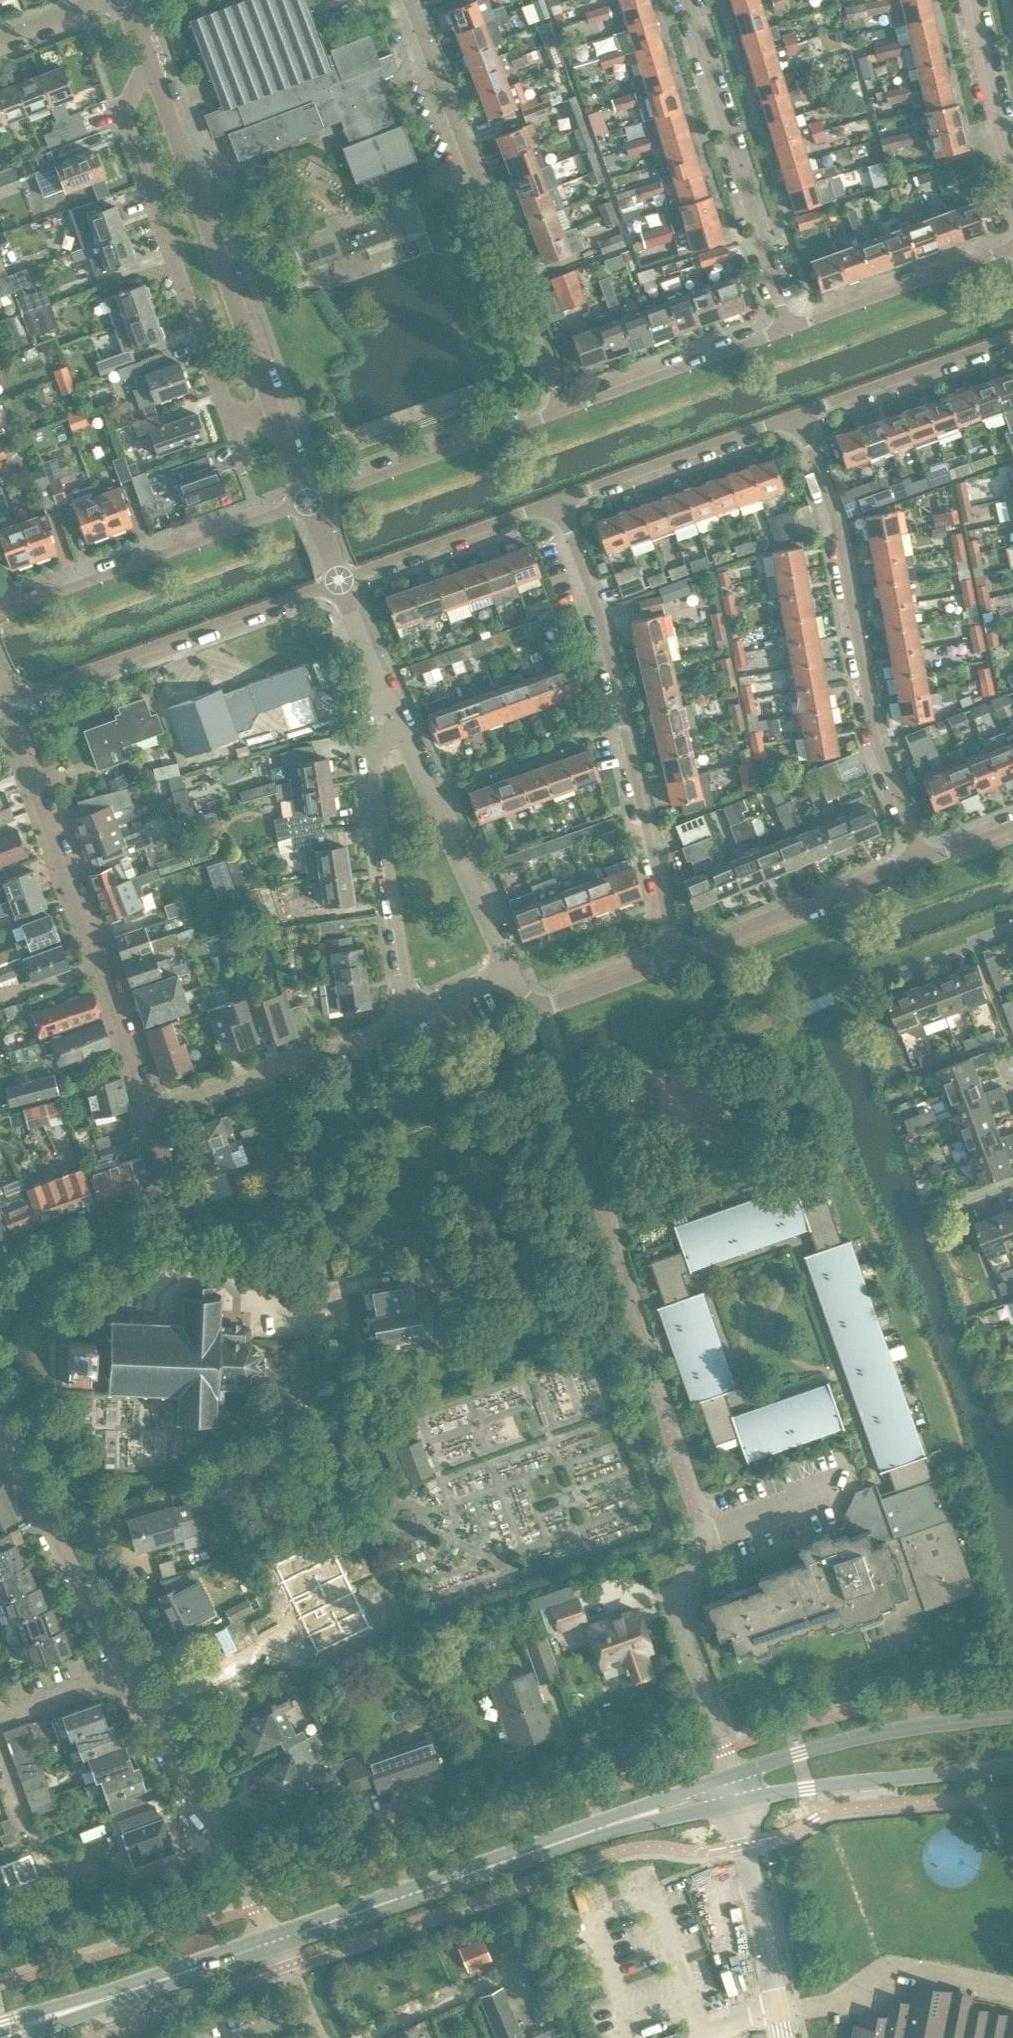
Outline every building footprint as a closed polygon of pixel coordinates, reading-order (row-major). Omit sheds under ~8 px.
[(324,128),(324,126),(342,119),(352,143),(343,147),(357,182),(417,159),(404,123),(395,127),(377,81),(397,70),(391,54),(391,53),(378,58),(369,34),(331,48),(328,40),(322,42),(319,34),(325,31),(318,13),(312,15),(308,6),(315,4),(314,0),(250,0),(250,2),(241,5),(239,0),(233,0),(221,5),(223,12),(211,16),(209,13),(206,12),(204,11),(200,13),(198,16),(198,19),(198,21),(190,24),(193,32),(192,35),(192,37),(192,39),(194,42),(196,43),(198,43),(202,55),(199,57),(206,75),(210,74),(214,86),(212,88),(213,92),(214,94),(216,97),(218,98),(227,121),(231,131),(227,133),(238,161),(324,128)] [(474,0),(447,10),(456,32),(505,13),(502,5),(479,14),(474,0)] [(533,2),(533,3),(539,19),(548,16),(550,15),(544,0),(538,0),(533,2)] [(628,29),(655,21),(648,0),(646,0),(621,8),(628,29)] [(760,5),(759,0),(730,0),(734,13),(760,5)] [(772,2),(775,12),(786,9),(783,0),(779,0),(772,2)] [(863,4),(866,16),(867,16),(890,10),(888,0),(879,0),(863,4)] [(891,12),(903,9),(905,20),(932,14),(929,0),(888,0),(890,10),(891,12)] [(863,4),(844,8),(845,10),(846,14),(847,21),(866,16),(863,4)] [(608,5),(585,12),(587,18),(610,11),(608,5)] [(767,27),(760,5),(734,13),(741,35),(767,27)] [(610,11),(587,18),(588,24),(612,16),(610,11)] [(456,32),(464,53),(490,43),(502,39),(497,26),(509,22),(505,13),(456,32)] [(562,13),(554,15),(558,27),(566,24),(562,13)] [(937,36),(932,14),(905,20),(911,42),(937,36)] [(544,47),(545,47),(557,43),(550,21),(537,26),(544,47)] [(655,21),(628,29),(634,51),(661,43),(655,21)] [(779,37),(776,24),(767,27),(741,35),(748,57),(773,49),(771,40),(779,37)] [(783,36),(785,45),(785,46),(796,42),(794,33),(783,36)] [(943,59),(937,36),(911,42),(916,65),(943,59)] [(805,40),(796,42),(799,52),(808,50),(805,40)] [(796,42),(785,46),(785,45),(773,49),(748,57),(754,79),(780,71),(792,67),(788,55),(799,52),(796,42)] [(898,42),(886,45),(889,57),(901,54),(898,43),(898,42)] [(521,55),(518,48),(496,57),(490,43),(464,53),(472,74),(526,54),(525,53),(521,55)] [(545,47),(554,68),(565,64),(557,43),(545,47)] [(626,65),(637,62),(641,73),(668,65),(661,43),(634,51),(623,55),(600,62),(602,67),(625,60),(626,65)] [(886,45),(874,47),(875,49),(876,53),(877,60),(889,57),(886,45)] [(566,50),(568,59),(576,57),(573,47),(566,50)] [(622,49),(598,56),(600,62),(623,55),(622,49)] [(535,51),(526,54),(528,61),(538,57),(535,51)] [(868,62),(877,60),(876,53),(866,56),(868,62)] [(480,96),(507,86),(502,73),(529,62),(528,61),(526,54),(472,74),(480,96)] [(948,81),(943,59),(916,65),(919,79),(907,82),(908,86),(909,90),(948,81)] [(668,65),(641,73),(647,95),(674,87),(668,65)] [(73,97),(62,66),(39,75),(50,106),(59,129),(60,131),(83,122),(79,112),(69,115),(64,100),(73,97)] [(787,93),(786,92),(784,84),(780,71),(754,79),(761,101),(787,93)] [(17,83),(28,114),(50,106),(39,75),(17,83)] [(806,77),(795,81),(798,90),(809,86),(806,77)] [(922,90),(926,110),(953,104),(948,81),(909,90),(910,92),(922,90)] [(489,118),(515,108),(514,106),(519,104),(526,102),(518,82),(507,86),(480,96),(489,118)] [(787,93),(761,101),(767,123),(793,115),(790,103),(825,91),(822,82),(809,86),(798,90),(787,93)] [(28,114),(17,83),(0,90),(0,110),(5,123),(28,114)] [(908,86),(896,88),(899,101),(911,98),(910,92),(909,90),(908,86)] [(674,87),(647,95),(654,117),(681,109),(674,87)] [(896,88),(885,91),(885,92),(886,96),(888,104),(899,101),(896,88)] [(548,94),(526,102),(519,104),(522,114),(561,100),(557,90),(548,94)] [(611,100),(613,106),(636,99),(634,93),(611,100)] [(562,101),(569,120),(570,120),(575,133),(580,131),(579,127),(585,125),(585,126),(581,116),(583,115),(575,96),(562,101)] [(613,106),(615,111),(638,104),(636,99),(613,106)] [(926,110),(927,111),(923,112),(928,133),(961,125),(956,104),(953,104),(926,110)] [(626,149),(649,142),(661,138),(661,139),(687,131),(681,109),(654,117),(643,121),(648,137),(624,144),(626,149)] [(599,110),(587,114),(590,124),(602,120),(599,110)] [(823,130),(820,121),(797,128),(793,115),(767,123),(774,145),(800,137),(812,133),(823,130)] [(59,129),(43,135),(48,147),(87,132),(83,122),(60,131),(59,129)] [(532,122),(496,136),(504,158),(538,145),(541,144),(532,122)] [(579,127),(580,131),(575,133),(582,152),(594,147),(585,126),(585,125),(579,127)] [(934,156),(967,149),(961,125),(928,133),(934,156)] [(815,143),(826,139),(823,130),(812,133),(815,143)] [(687,131),(661,139),(667,161),(694,153),(687,131)] [(915,131),(903,133),(906,145),(918,142),(915,131)] [(903,133),(891,136),(894,148),(906,145),(903,133)] [(891,136),(880,139),(884,156),(895,153),(894,148),(891,136)] [(780,166),(806,159),(800,137),(774,145),(780,166)] [(628,155),(651,148),(649,142),(626,149),(628,155)] [(512,179),(546,166),(538,145),(504,158),(512,179)] [(30,147),(15,153),(19,162),(34,156),(30,147)] [(608,148),(601,150),(603,157),(610,155),(608,148)] [(19,162),(12,164),(18,179),(22,177),(34,172),(44,196),(64,188),(65,191),(104,176),(94,151),(56,166),(55,164),(45,168),(39,154),(34,156),(19,162)] [(638,188),(636,189),(638,194),(700,175),(701,175),(694,153),(667,161),(671,173),(660,176),(661,181),(638,188)] [(594,170),(600,168),(600,170),(601,170),(596,158),(585,162),(590,175),(595,174),(594,170)] [(841,162),(833,165),(822,168),(810,172),(806,159),(780,166),(787,188),(836,174),(843,171),(841,162)] [(243,170),(248,183),(249,184),(258,181),(257,180),(252,166),(243,170)] [(555,186),(554,187),(546,166),(512,179),(520,200),(555,186)] [(948,166),(938,170),(943,183),(953,179),(948,166)] [(590,175),(594,186),(605,181),(601,170),(600,170),(600,168),(594,170),(595,174),(590,175)] [(928,171),(916,175),(919,184),(931,179),(928,171)] [(824,188),(839,184),(836,174),(787,188),(794,211),(828,201),(824,188)] [(884,174),(870,178),(873,187),(887,183),(884,174)] [(700,175),(638,194),(639,197),(664,190),(666,198),(677,194),(680,205),(707,197),(701,175),(700,175)] [(259,183),(250,187),(255,201),(264,198),(259,183)] [(528,221),(563,207),(555,186),(520,200),(528,221)] [(899,197),(895,186),(890,188),(894,199),(899,197)] [(975,202),(952,210),(963,238),(986,230),(981,219),(993,215),(983,189),(972,193),(975,202)] [(628,197),(617,200),(620,210),(637,205),(634,195),(628,197)] [(680,205),(677,206),(684,228),(717,218),(710,196),(707,197),(680,205)] [(608,213),(614,211),(615,212),(611,201),(599,205),(604,218),(609,217),(608,213)] [(82,238),(67,243),(71,254),(125,234),(115,206),(88,215),(93,229),(80,234),(82,238)] [(562,208),(563,207),(528,221),(536,241),(572,228),(572,227),(569,228),(562,208)] [(799,229),(821,223),(818,210),(796,217),(799,229)] [(855,210),(846,213),(852,230),(861,227),(855,210)] [(963,238),(952,210),(929,218),(939,247),(963,238)] [(604,218),(608,228),(620,223),(615,212),(614,211),(608,213),(609,217),(604,218)] [(632,244),(635,252),(676,239),(680,253),(723,240),(717,218),(684,228),(673,231),(642,240),(642,241),(632,244)] [(915,256),(939,247),(929,218),(904,227),(915,256)] [(671,223),(640,232),(642,240),(673,231),(671,223)] [(892,264),(915,256),(904,227),(882,235),(892,264)] [(544,263),(581,249),(572,228),(536,241),(544,263)] [(602,254),(626,245),(621,232),(597,240),(602,254)] [(95,275),(134,261),(125,234),(71,254),(74,261),(88,256),(95,275)] [(869,272),(892,264),(882,235),(859,244),(869,272)] [(845,281),(869,272),(859,244),(835,252),(845,281)] [(698,255),(702,266),(729,258),(725,247),(698,255)] [(627,251),(620,254),(623,262),(630,259),(627,251)] [(810,261),(821,290),(845,281),(835,252),(810,261)] [(677,261),(681,273),(702,267),(702,266),(698,255),(698,253),(677,260),(677,261)] [(662,266),(664,275),(679,271),(676,262),(662,266)] [(574,269),(550,278),(554,288),(578,279),(574,269)] [(654,269),(639,274),(641,282),(657,278),(654,269)] [(607,276),(598,279),(604,294),(613,290),(607,276)] [(746,308),(734,276),(711,285),(722,316),(746,308)] [(554,288),(558,299),(582,290),(578,279),(554,288)] [(11,283),(0,287),(0,292),(1,295),(14,290),(11,283)] [(143,284),(104,298),(113,326),(152,312),(143,284)] [(722,316),(711,285),(688,293),(699,325),(722,316)] [(45,288),(19,297),(25,315),(51,305),(45,288)] [(582,290),(558,299),(562,310),(582,302),(586,301),(582,290)] [(604,294),(610,308),(619,305),(613,290),(604,294)] [(677,333),(699,325),(688,293),(666,301),(677,333)] [(666,301),(641,310),(653,341),(677,333),(666,301)] [(25,315),(32,335),(58,326),(51,305),(25,315)] [(653,341),(641,310),(619,318),(630,349),(653,341)] [(162,340),(162,339),(152,312),(113,326),(123,353),(96,363),(100,375),(117,369),(134,363),(130,351),(134,349),(162,340)] [(595,326),(606,358),(630,349),(619,318),(607,322),(604,313),(591,317),(594,326),(595,326)] [(4,320),(15,348),(28,343),(17,315),(4,320)] [(594,326),(571,335),(583,367),(606,358),(595,326),(594,326)] [(56,351),(51,339),(39,344),(42,352),(49,354),(56,351)] [(117,369),(121,379),(131,375),(136,388),(132,390),(139,408),(188,390),(178,361),(166,365),(162,353),(135,363),(134,363),(117,369)] [(63,365),(51,369),(55,378),(66,373),(63,365)] [(1010,432),(1012,431),(1012,372),(992,379),(1003,409),(1002,410),(1010,432)] [(61,395),(72,391),(66,373),(55,378),(61,395)] [(992,379),(968,388),(979,418),(1002,410),(1003,409),(992,379)] [(956,426),(979,418),(968,388),(945,396),(956,426)] [(958,431),(956,426),(945,396),(923,404),(934,434),(936,439),(958,431)] [(923,404),(901,412),(912,442),(914,447),(936,439),(934,434),(923,404)] [(87,425),(84,412),(67,417),(71,430),(87,425)] [(890,450),(912,442),(901,412),(878,420),(890,450)] [(126,424),(125,425),(130,438),(148,431),(156,455),(205,437),(197,413),(162,426),(157,413),(126,424)] [(126,424),(124,418),(119,416),(111,418),(115,428),(125,425),(126,424)] [(890,450),(878,420),(857,427),(868,458),(890,450)] [(870,461),(868,458),(857,427),(834,436),(847,470),(855,467),(859,468),(867,465),(870,461)] [(979,470),(997,463),(993,453),(975,459),(979,470)] [(207,455),(171,468),(176,483),(184,506),(225,491),(216,468),(212,469),(207,455)] [(124,456),(112,460),(120,482),(131,478),(131,476),(124,456)] [(783,489),(772,458),(748,467),(759,497),(783,489)] [(957,477),(974,471),(970,461),(953,467),(957,477)] [(726,474),(737,505),(759,497),(748,467),(726,474)] [(931,475),(935,485),(952,479),(948,469),(931,475)] [(145,471),(131,476),(131,478),(141,505),(155,500),(145,471)] [(1001,487),(1003,496),(1012,493),(1012,472),(1010,472),(1012,484),(1001,487)] [(737,505),(726,474),(704,483),(715,513),(737,505)] [(45,508),(52,505),(56,504),(48,483),(46,475),(34,480),(45,508)] [(884,476),(876,479),(880,490),(858,499),(844,504),(848,516),(893,499),(884,476)] [(912,493),(930,487),(926,477),(908,483),(912,493)] [(58,478),(48,483),(56,504),(66,500),(73,520),(78,518),(86,541),(109,532),(96,494),(95,495),(92,484),(64,495),(58,478)] [(876,479),(854,487),(858,499),(880,490),(876,479)] [(965,481),(954,483),(959,506),(969,504),(965,481)] [(715,513),(704,483),(682,490),(693,521),(715,513)] [(122,485),(102,492),(96,494),(109,532),(132,524),(123,502),(128,500),(122,485)] [(693,521),(682,490),(661,498),(671,529),(693,521)] [(1003,496),(1009,521),(1012,520),(1012,493),(1003,496)] [(671,529),(661,498),(638,506),(649,537),(671,529)] [(959,506),(962,522),(973,519),(969,504),(959,506)] [(649,537),(638,506),(616,514),(628,544),(649,537)] [(959,523),(956,509),(945,511),(946,514),(948,525),(959,523)] [(790,510),(766,518),(770,529),(794,521),(790,510)] [(895,510),(864,516),(869,539),(899,534),(895,510)] [(48,530),(51,528),(46,513),(20,522),(33,560),(56,552),(48,530)] [(595,522),(606,552),(628,544),(616,514),(595,522)] [(935,527),(948,525),(946,514),(933,517),(935,527)] [(774,540),(798,532),(794,521),(770,529),(774,540)] [(10,568),(33,560),(20,522),(0,529),(0,547),(2,547),(10,568)] [(934,538),(946,535),(944,526),(932,529),(934,538)] [(961,532),(949,534),(952,548),(964,546),(961,532)] [(869,539),(873,562),(904,557),(899,534),(869,539)] [(769,544),(766,536),(751,541),(754,550),(769,544)] [(977,538),(966,541),(968,553),(979,550),(977,538)] [(751,539),(733,546),(737,556),(754,550),(751,541),(751,539)] [(539,575),(528,545),(504,554),(518,594),(519,594),(515,584),(539,575)] [(801,546),(770,552),(774,575),(805,570),(801,546)] [(952,548),(955,561),(967,559),(964,546),(952,548)] [(715,564),(732,558),(729,548),(711,554),(715,564)] [(968,553),(971,567),(982,565),(979,550),(968,553)] [(518,594),(504,554),(480,562),(495,602),(518,594)] [(693,572),(710,566),(707,555),(689,562),(693,572)] [(873,562),(877,585),(908,580),(904,557),(873,562)] [(608,570),(604,561),(597,564),(600,573),(608,570)] [(468,600),(472,611),(495,602),(480,562),(456,571),(467,601),(468,600)] [(685,563),(668,569),(671,580),(688,574),(685,563)] [(641,576),(636,564),(614,573),(618,585),(641,576)] [(730,584),(728,570),(717,572),(719,586),(730,584)] [(805,570),(774,575),(778,598),(809,593),(805,570)] [(467,601),(456,571),(432,579),(443,609),(467,601)] [(667,582),(663,571),(647,577),(650,587),(667,582)] [(618,585),(623,597),(645,589),(641,576),(618,585)] [(970,578),(959,580),(961,594),(973,591),(970,578)] [(419,617),(420,617),(443,609),(432,579),(409,588),(419,617)] [(877,585),(881,608),(912,603),(908,580),(877,585)] [(986,584),(975,587),(978,598),(989,595),(986,584)] [(658,589),(663,602),(675,598),(670,585),(658,589)] [(385,596),(400,636),(423,628),(420,617),(419,617),(409,588),(385,596)] [(961,594),(964,607),(976,604),(973,591),(961,594)] [(732,593),(721,595),(724,608),(735,606),(732,593)] [(809,593),(778,598),(782,621),(813,616),(809,593)] [(978,598),(981,613),(992,610),(989,595),(978,598)] [(660,596),(638,601),(641,612),(662,607),(660,596)] [(547,597),(523,605),(527,617),(551,608),(547,597)] [(881,608),(885,631),(916,625),(912,603),(881,608)] [(726,621),(738,619),(735,606),(724,608),(726,621)] [(721,611),(710,614),(713,626),(724,623),(721,611)] [(544,629),(557,624),(553,613),(540,618),(544,629)] [(664,629),(661,614),(630,621),(635,643),(676,634),(674,627),(664,629)] [(983,637),(979,615),(967,617),(971,639),(983,637)] [(813,616),(782,621),(787,644),(817,639),(813,616)] [(544,629),(540,618),(528,622),(532,633),(544,629)] [(517,626),(521,637),(532,633),(528,622),(517,626)] [(729,647),(724,623),(713,626),(718,649),(729,647)] [(885,631),(889,654),(920,648),(916,625),(885,631)] [(521,637),(517,626),(505,630),(509,642),(521,637)] [(746,627),(728,631),(730,641),(741,639),(740,634),(747,632),(746,627)] [(492,635),(496,646),(509,642),(505,630),(492,635)] [(999,643),(996,630),(985,632),(988,646),(999,643)] [(676,634),(635,643),(640,666),(671,659),(668,649),(679,646),(676,634)] [(496,646),(492,635),(481,639),(485,650),(496,646)] [(973,652),(985,650),(983,637),(971,639),(973,652)] [(741,639),(730,641),(733,654),(744,652),(741,638),(741,639)] [(469,643),(473,654),(485,650),(481,639),(469,643)] [(817,639),(787,644),(791,667),(822,661),(817,639)] [(473,654),(469,643),(457,647),(461,659),(473,654)] [(445,652),(449,663),(461,659),(457,647),(445,652)] [(889,654),(893,677),(924,671),(920,648),(889,654)] [(449,663),(445,652),(433,656),(437,667),(449,663)] [(738,676),(749,674),(744,652),(733,654),(738,676)] [(422,660),(426,672),(437,667),(433,656),(422,660)] [(731,657),(719,659),(721,671),(733,668),(731,657)] [(546,671),(542,659),(532,663),(536,674),(522,679),(534,710),(557,702),(546,671)] [(645,688),(676,681),(671,659),(640,666),(645,688)] [(422,660),(410,664),(414,676),(426,672),(422,660)] [(822,661),(791,667),(795,690),(826,684),(822,661)] [(557,702),(581,693),(570,662),(546,671),(557,702)] [(221,688),(168,707),(186,756),(239,737),(237,731),(249,727),(257,712),(256,709),(279,700),(281,704),(291,731),(319,721),(322,720),(312,693),(302,664),(222,692),(221,688)] [(992,683),(989,667),(977,669),(980,685),(992,683)] [(724,685),(736,683),(733,668),(721,671),(724,685)] [(928,694),(924,671),(893,677),(897,700),(928,694)] [(520,673),(511,677),(513,682),(499,688),(510,718),(534,710),(522,679),(520,673)] [(650,712),(681,705),(676,681),(645,688),(650,712)] [(982,696),(994,694),(992,683),(980,685),(982,696)] [(751,684),(740,686),(742,699),(753,697),(751,684)] [(826,684),(795,690),(799,713),(830,707),(826,684)] [(486,727),(510,718),(499,688),(475,696),(486,727)] [(941,702),(939,692),(928,694),(897,700),(902,723),(932,718),(930,704),(941,702)] [(994,709),(1010,702),(1006,693),(990,700),(994,709)] [(424,704),(428,713),(439,744),(462,735),(451,705),(453,704),(449,695),(424,704)] [(972,703),(969,695),(959,699),(962,707),(972,703)] [(475,696),(453,704),(451,705),(462,735),(486,727),(475,696)] [(745,713),(756,711),(753,697),(742,699),(745,713)] [(84,730),(94,760),(98,770),(127,759),(122,745),(162,731),(156,713),(150,715),(144,698),(118,707),(121,717),(84,730)] [(972,719),(989,711),(984,701),(968,708),(972,719)] [(740,702),(728,705),(731,718),(742,715),(740,702)] [(691,703),(681,706),(681,705),(650,712),(655,735),(696,726),(691,703)] [(830,707),(799,713),(803,736),(834,730),(830,707)] [(951,726),(967,719),(964,711),(947,717),(951,726)] [(734,731),(745,729),(742,715),(731,718),(734,731)] [(780,731),(778,719),(766,721),(768,733),(780,731)] [(758,720),(748,722),(752,745),(762,743),(758,720)] [(925,725),(904,734),(908,745),(930,736),(925,725)] [(702,749),(696,726),(655,735),(660,757),(691,750),(691,751),(702,749)] [(807,759),(838,754),(834,730),(803,736),(807,759)] [(982,740),(987,752),(986,752),(999,782),(1012,776),(1012,756),(1008,743),(1003,732),(982,740)] [(928,797),(933,809),(956,799),(944,770),(934,747),(930,736),(908,745),(913,756),(924,751),(934,774),(921,779),(922,782),(917,784),(923,799),(928,797)] [(754,759),(764,757),(762,743),(752,745),(754,759)] [(247,745),(236,748),(238,756),(250,753),(247,745)] [(315,760),(312,745),(293,748),(280,753),(281,765),(288,764),(290,777),(288,778),(289,782),(274,784),(276,795),(290,792),(331,785),(327,758),(315,760)] [(749,748),(738,750),(741,762),(751,760),(749,748)] [(950,752),(955,765),(944,770),(956,799),(977,791),(965,761),(960,748),(950,752)] [(587,749),(563,757),(574,788),(599,779),(587,749)] [(691,750),(660,757),(665,779),(696,772),(691,751),(691,750)] [(977,791),(999,782),(986,752),(965,761),(977,791)] [(550,797),(574,788),(563,757),(539,766),(550,797)] [(741,764),(737,764),(742,790),(757,788),(754,774),(751,760),(741,762),(741,764)] [(833,761),(813,770),(817,780),(837,771),(833,761)] [(867,773),(862,762),(839,772),(844,783),(867,773)] [(539,766),(516,774),(527,805),(550,797),(539,766)] [(166,771),(167,777),(180,773),(179,767),(166,771)] [(911,770),(904,772),(909,783),(916,780),(911,770)] [(847,793),(843,786),(837,771),(817,780),(821,790),(832,786),(837,797),(847,793)] [(696,772),(665,779),(671,804),(681,802),(683,812),(713,805),(706,772),(697,774),(696,772)] [(127,785),(123,774),(108,780),(112,791),(127,785)] [(180,774),(167,777),(177,815),(178,821),(193,817),(186,787),(183,788),(180,774)] [(504,813),(527,805),(516,774),(493,783),(504,813)] [(242,802),(274,793),(271,782),(238,791),(242,802)] [(493,783),(469,791),(480,822),(504,813),(493,783)] [(322,812),(335,810),(331,785),(276,795),(277,801),(291,798),(294,816),(288,817),(291,835),(324,831),(325,831),(322,812)] [(826,802),(837,797),(832,786),(821,790),(826,802)] [(89,813),(72,820),(79,839),(116,824),(112,811),(133,803),(126,787),(112,791),(83,799),(89,813)] [(13,817),(3,791),(0,793),(0,822),(13,817)] [(864,795),(840,804),(844,816),(844,815),(855,841),(879,831),(864,795)] [(161,799),(163,809),(173,806),(170,796),(161,799)] [(747,810),(743,799),(731,803),(739,821),(738,822),(762,879),(785,870),(775,844),(763,849),(750,817),(745,819),(742,812),(747,810)] [(796,808),(792,799),(784,802),(790,815),(791,815),(790,811),(796,808)] [(784,802),(775,806),(788,838),(775,844),(785,870),(808,860),(798,835),(790,815),(784,802)] [(701,814),(674,824),(678,833),(704,823),(701,814)] [(821,825),(831,851),(855,841),(844,815),(844,816),(821,825)] [(604,833),(617,828),(613,817),(600,821),(604,833)] [(588,826),(592,837),(604,833),(600,821),(588,826)] [(729,825),(742,858),(729,863),(739,889),(762,879),(738,822),(729,825)] [(681,847),(686,861),(690,859),(697,876),(683,882),(693,908),(717,898),(694,842),(709,836),(704,823),(678,833),(683,846),(681,847)] [(87,859),(104,852),(108,862),(118,857),(152,843),(145,827),(121,836),(116,824),(79,839),(87,859)] [(831,851),(821,825),(798,835),(808,860),(831,851)] [(576,830),(580,841),(592,837),(588,826),(576,830)] [(26,854),(22,843),(26,839),(23,833),(17,829),(0,835),(0,864),(26,854)] [(580,841),(576,830),(564,835),(568,846),(580,841)] [(349,875),(344,846),(327,849),(324,831),(291,835),(293,849),(303,848),(308,880),(321,878),(321,879),(349,875)] [(552,839),(556,850),(568,846),(564,835),(552,839)] [(694,842),(717,898),(739,889),(729,863),(715,869),(708,850),(714,848),(709,836),(694,842)] [(556,850),(552,839),(541,843),(545,854),(556,850)] [(529,847),(533,858),(545,854),(541,843),(529,847)] [(533,858),(529,847),(517,851),(521,863),(533,858)] [(208,848),(191,854),(194,862),(211,857),(208,848)] [(505,855),(509,867),(521,863),(517,851),(505,855)] [(190,864),(186,853),(157,862),(161,874),(190,864)] [(234,854),(225,857),(232,876),(241,872),(234,854)] [(493,860),(498,871),(509,867),(505,855),(493,860)] [(90,869),(92,874),(89,875),(95,891),(135,876),(131,867),(123,870),(118,857),(108,862),(90,869)] [(605,875),(616,905),(641,896),(628,858),(604,867),(606,875),(605,875)] [(207,866),(218,899),(236,893),(225,860),(207,866)] [(159,878),(156,869),(135,876),(95,891),(107,922),(123,916),(125,921),(142,915),(136,898),(143,895),(140,885),(159,878)] [(39,888),(33,870),(3,881),(5,887),(0,889),(0,903),(39,888)] [(325,905),(353,900),(349,875),(321,879),(325,905)] [(616,905),(605,875),(582,883),(593,914),(616,905)] [(570,922),(593,914),(582,883),(559,892),(570,922)] [(39,888),(0,903),(0,915),(14,910),(16,917),(46,906),(39,888)] [(532,891),(508,899),(511,909),(522,940),(546,931),(535,900),(532,891)] [(546,931),(570,922),(559,892),(535,900),(546,931)] [(184,913),(180,901),(165,906),(169,918),(184,913)] [(295,925),(319,922),(330,920),(328,909),(315,911),(315,908),(303,910),(303,907),(293,909),(295,925)] [(11,962),(25,957),(34,954),(32,948),(58,939),(49,914),(22,925),(11,928),(16,941),(14,942),(15,945),(0,950),(0,966),(11,962)] [(330,920),(319,922),(321,935),(348,931),(346,918),(330,920)] [(151,940),(146,926),(114,937),(122,961),(153,951),(194,939),(191,928),(175,934),(174,932),(151,940)] [(323,940),(326,955),(333,954),(337,981),(337,982),(365,978),(360,948),(351,949),(349,936),(323,940)] [(68,967),(60,944),(34,954),(25,957),(33,979),(68,967)] [(122,961),(132,988),(132,987),(149,982),(162,978),(163,978),(174,974),(171,966),(169,958),(157,962),(153,951),(122,961)] [(1000,970),(995,955),(986,958),(991,973),(1000,970)] [(195,967),(192,958),(184,960),(187,970),(195,967)] [(16,975),(11,962),(0,966),(0,981),(16,975)] [(969,1007),(992,999),(979,964),(955,972),(969,1007)] [(991,973),(997,988),(1006,985),(1000,970),(991,973)] [(946,1016),(969,1007),(955,972),(933,980),(946,1016)] [(190,1009),(177,973),(163,978),(162,978),(149,982),(132,987),(132,988),(144,1025),(190,1009)] [(337,981),(324,983),(328,1012),(369,1006),(365,978),(337,982),(337,981)] [(924,1024),(946,1016),(933,980),(911,989),(924,1024)] [(911,989),(887,998),(900,1033),(913,1028),(917,1038),(927,1034),(924,1024),(911,989)] [(30,1012),(38,1036),(101,1015),(93,991),(30,1012)] [(245,997),(256,1034),(271,1029),(275,1041),(296,1034),(288,1009),(282,991),(247,1002),(245,997)] [(245,997),(207,1009),(218,1042),(234,1037),(237,1047),(259,1040),(256,1034),(245,997)] [(1012,1000),(1003,1003),(1008,1018),(1012,1016),(1012,1003),(1012,1000)] [(4,1007),(8,1018),(23,1013),(19,1002),(4,1007)] [(301,1005),(288,1009),(296,1034),(297,1036),(309,1032),(301,1006),(301,1005)] [(36,1044),(33,1045),(35,1052),(47,1050),(49,1055),(57,1053),(60,1064),(110,1044),(103,1021),(54,1038),(36,1044)] [(162,1079),(191,1069),(182,1043),(178,1044),(170,1022),(146,1031),(162,1079)] [(983,1044),(997,1039),(993,1029),(979,1035),(983,1044)] [(979,1035),(965,1040),(968,1050),(983,1044),(979,1035)] [(35,1057),(31,1046),(8,1053),(11,1064),(35,1057)] [(938,1061),(952,1055),(949,1046),(935,1052),(938,1061)] [(994,1062),(989,1051),(938,1070),(947,1093),(980,1081),(976,1069),(994,1062)] [(935,1052),(919,1058),(923,1067),(938,1061),(935,1052)] [(58,1094),(53,1075),(5,1087),(10,1107),(58,1094)] [(128,1108),(121,1077),(86,1086),(94,1117),(128,1108)] [(984,1092),(980,1081),(947,1093),(955,1116),(1006,1096),(1002,1085),(984,1092)] [(1010,1108),(1006,1096),(955,1116),(963,1138),(997,1126),(993,1114),(1010,1108)] [(60,1112),(56,1098),(44,1101),(49,1115),(60,1112)] [(49,1115),(44,1101),(37,1103),(44,1125),(50,1123),(48,1115),(49,1115)] [(912,1106),(911,1101),(899,1105),(901,1110),(912,1106)] [(30,1123),(31,1128),(44,1125),(37,1103),(25,1106),(30,1123)] [(932,1109),(905,1120),(910,1132),(937,1121),(932,1109)] [(22,1111),(11,1114),(13,1125),(25,1122),(22,1111)] [(185,1134),(187,1140),(190,1142),(193,1153),(235,1140),(227,1115),(186,1128),(187,1132),(185,1134)] [(243,1139),(258,1133),(255,1125),(240,1131),(243,1139)] [(963,1138),(972,1161),(1012,1145),(1012,1132),(1001,1137),(997,1126),(963,1138)] [(202,1177),(203,1177),(225,1170),(249,1162),(241,1138),(235,1140),(193,1153),(197,1164),(195,1166),(197,1173),(200,1174),(201,1177),(202,1177)] [(136,1139),(102,1149),(98,1150),(100,1158),(100,1159),(117,1154),(118,1159),(140,1153),(136,1139)] [(1012,1158),(1012,1145),(972,1161),(980,1184),(1012,1171),(1012,1169),(1009,1159),(1012,1158)] [(140,1156),(140,1153),(118,1159),(117,1154),(100,1159),(100,1158),(87,1162),(98,1200),(126,1190),(148,1184),(140,1156)] [(943,1170),(939,1162),(930,1166),(933,1174),(943,1170)] [(93,1201),(81,1168),(68,1173),(80,1206),(93,1201)] [(232,1192),(225,1170),(203,1177),(202,1177),(209,1199),(232,1192)] [(80,1206),(68,1173),(54,1178),(66,1211),(80,1206)] [(934,1177),(927,1180),(930,1190),(938,1187),(934,1177)] [(41,1182),(53,1215),(66,1211),(54,1178),(41,1182)] [(11,1232),(36,1222),(20,1179),(1,1186),(2,1188),(0,1189),(0,1206),(11,1232)] [(41,1182),(27,1187),(38,1221),(53,1215),(41,1182)] [(818,1182),(811,1185),(814,1192),(821,1190),(818,1182)] [(879,1471),(879,1472),(887,1469),(925,1456),(926,1456),(926,1455),(924,1455),(849,1241),(851,1241),(850,1240),(842,1242),(827,1199),(803,1208),(794,1183),(793,1183),(793,1185),(675,1226),(674,1225),(673,1225),(682,1250),(649,1262),(664,1305),(656,1308),(657,1309),(658,1308),(691,1403),(690,1404),(690,1405),(698,1402),(713,1445),(737,1436),(746,1463),(747,1462),(747,1461),(842,1428),(843,1429),(844,1429),(827,1382),(826,1382),(827,1383),(733,1416),(725,1392),(738,1387),(738,1386),(736,1387),(703,1292),(705,1292),(704,1290),(691,1295),(683,1273),(690,1270),(691,1271),(692,1271),(692,1270),(810,1228),(817,1250),(804,1254),(805,1256),(806,1255),(880,1471),(879,1471)] [(999,1214),(1012,1249),(1012,1209),(999,1214)] [(975,1223),(988,1258),(1012,1249),(999,1214),(975,1223)] [(411,1282),(369,1290),(374,1317),(367,1324),(368,1332),(377,1336),(378,1345),(398,1341),(396,1334),(420,1330),(414,1300),(424,1298),(422,1289),(413,1291),(411,1282)] [(211,1296),(212,1287),(202,1286),(192,1286),(191,1296),(185,1296),(182,1292),(179,1295),(182,1298),(182,1309),(179,1309),(178,1312),(181,1312),(181,1323),(165,1322),(165,1319),(162,1319),(162,1323),(148,1322),(148,1319),(144,1318),(144,1322),(132,1321),(132,1318),(128,1318),(128,1321),(113,1321),(113,1318),(111,1317),(111,1320),(108,1320),(107,1323),(110,1323),(110,1335),(107,1335),(107,1337),(110,1337),(108,1374),(105,1374),(105,1377),(108,1377),(108,1389),(105,1388),(105,1391),(107,1392),(107,1394),(112,1394),(112,1391),(124,1392),(124,1395),(128,1395),(128,1392),(142,1393),(142,1396),(145,1396),(145,1393),(160,1393),(160,1396),(162,1396),(162,1394),(179,1394),(178,1405),(174,1405),(174,1408),(178,1409),(177,1419),(174,1422),(177,1425),(179,1422),(211,1423),(215,1425),(217,1423),(214,1420),(214,1410),(217,1410),(218,1406),(215,1406),(215,1394),(219,1394),(219,1393),(234,1394),(247,1394),(247,1380),(248,1381),(260,1370),(261,1354),(256,1348),(250,1342),(249,1342),(250,1328),(239,1327),(222,1327),(222,1325),(218,1325),(219,1313),(222,1313),(222,1310),(219,1310),(220,1299),(223,1296),(221,1293),(217,1297),(211,1296)] [(975,1326),(980,1338),(992,1334),(987,1322),(975,1326)] [(97,1340),(97,1336),(94,1336),(94,1340),(74,1339),(74,1335),(71,1335),(71,1339),(67,1339),(67,1342),(70,1342),(70,1352),(70,1362),(66,1361),(66,1364),(70,1365),(70,1369),(72,1369),(71,1383),(81,1383),(94,1383),(95,1370),(96,1366),(97,1340)] [(433,1473),(420,1440),(396,1449),(408,1482),(433,1473)] [(971,1590),(929,1469),(925,1456),(887,1469),(895,1492),(881,1497),(876,1484),(864,1488),(859,1499),(856,1498),(850,1511),(852,1512),(845,1527),(843,1526),(842,1527),(839,1528),(841,1535),(830,1539),(828,1534),(812,1539),(813,1543),(798,1548),(803,1562),(758,1578),(760,1582),(726,1594),(727,1597),(702,1606),(708,1623),(714,1621),(719,1636),(728,1632),(736,1656),(751,1651),(753,1657),(769,1651),(767,1645),(782,1640),(780,1634),(823,1618),(828,1630),(841,1625),(843,1628),(909,1605),(911,1611),(971,1590)] [(209,1500),(233,1493),(228,1477),(195,1486),(197,1493),(207,1490),(209,1500)] [(10,1502),(2,1484),(0,1485),(0,1506),(10,1502)] [(18,1519),(10,1502),(0,1506),(0,1527),(18,1519)] [(173,1505),(126,1519),(135,1551),(183,1537),(198,1533),(193,1517),(189,1503),(174,1507),(173,1505)] [(0,1536),(0,1575),(27,1566),(26,1565),(23,1566),(14,1544),(13,1544),(9,1532),(0,1536)] [(172,1559),(159,1563),(163,1576),(176,1572),(172,1559)] [(1,1600),(35,1587),(27,1566),(0,1575),(0,1600),(1,1600)] [(166,1592),(159,1596),(174,1625),(176,1629),(193,1619),(194,1619),(196,1622),(212,1614),(211,1613),(210,1613),(203,1600),(207,1598),(207,1597),(205,1597),(197,1582),(198,1581),(198,1580),(195,1581),(195,1580),(194,1578),(189,1570),(159,1579),(166,1592)] [(328,1574),(299,1621),(358,1621),(328,1574)] [(9,1623),(13,1621),(47,1609),(38,1586),(35,1587),(1,1600),(9,1623)] [(547,1633),(557,1630),(558,1632),(586,1622),(578,1596),(550,1605),(548,1601),(538,1605),(547,1633)] [(247,1598),(225,1610),(231,1622),(253,1611),(247,1598)] [(47,1609),(13,1621),(21,1644),(25,1643),(59,1630),(51,1608),(47,1609)] [(637,1610),(587,1627),(601,1666),(621,1659),(628,1682),(651,1674),(643,1651),(651,1648),(637,1610)] [(33,1666),(71,1652),(62,1629),(59,1630),(25,1643),(33,1666)] [(542,1639),(524,1646),(537,1683),(556,1677),(542,1639)] [(530,1671),(491,1684),(503,1718),(494,1721),(502,1744),(511,1740),(513,1746),(552,1733),(530,1671)] [(288,1698),(237,1722),(244,1738),(288,1718),(284,1710),(293,1705),(291,1699),(301,1695),(297,1685),(285,1691),(288,1698)] [(59,1741),(69,1738),(111,1722),(107,1724),(99,1701),(51,1719),(59,1741)] [(302,1729),(295,1733),(288,1718),(244,1738),(252,1755),(280,1741),(283,1748),(287,1747),(318,1732),(306,1737),(302,1729)] [(72,1745),(77,1744),(82,1759),(124,1743),(119,1745),(111,1722),(69,1738),(72,1745)] [(26,1723),(3,1731),(7,1742),(30,1734),(26,1723)] [(290,1754),(258,1769),(266,1785),(329,1756),(318,1732),(287,1747),(290,1754)] [(430,1732),(424,1734),(426,1739),(367,1759),(365,1753),(342,1761),(352,1790),(374,1783),(378,1793),(443,1771),(430,1732)] [(11,1754),(34,1746),(30,1734),(7,1742),(11,1754)] [(85,1766),(89,1764),(95,1779),(132,1765),(124,1743),(82,1759),(85,1766)] [(38,1757),(34,1746),(11,1754),(15,1765),(38,1757)] [(321,1792),(342,1782),(329,1756),(266,1785),(273,1801),(317,1781),(321,1792)] [(44,1773),(38,1757),(15,1765),(21,1781),(44,1773)] [(137,1764),(132,1766),(132,1765),(95,1779),(98,1787),(102,1785),(112,1812),(154,1797),(149,1785),(145,1786),(137,1764)] [(44,1773),(21,1781),(25,1792),(48,1784),(44,1773)] [(29,1803),(52,1795),(48,1784),(25,1792),(29,1803)] [(33,1815),(56,1807),(52,1795),(29,1803),(33,1815)] [(157,1813),(155,1808),(154,1806),(135,1813),(117,1819),(118,1822),(122,1832),(121,1832),(129,1854),(130,1853),(134,1865),(175,1851),(176,1851),(168,1829),(167,1829),(167,1828),(163,1817),(159,1819),(157,1813)] [(13,1830),(9,1818),(0,1821),(5,1833),(0,1835),(0,1836),(3,1845),(17,1840),(13,1830)] [(481,1940),(459,1949),(469,1971),(490,1962),(481,1940)] [(497,2037),(522,2037),(502,1989),(480,1998),(497,2037)] [(971,2010),(974,1995),(954,1991),(953,1997),(935,1993),(915,1989),(911,2007),(892,2004),(889,2021),(870,2017),(868,2027),(856,2024),(853,2037),(1012,2037),(1012,2018),(971,2010)] [(422,2021),(388,2035),(389,2037),(430,2037),(422,2021)] [(556,2035),(553,2028),(529,2037),(550,2037),(556,2035)]
